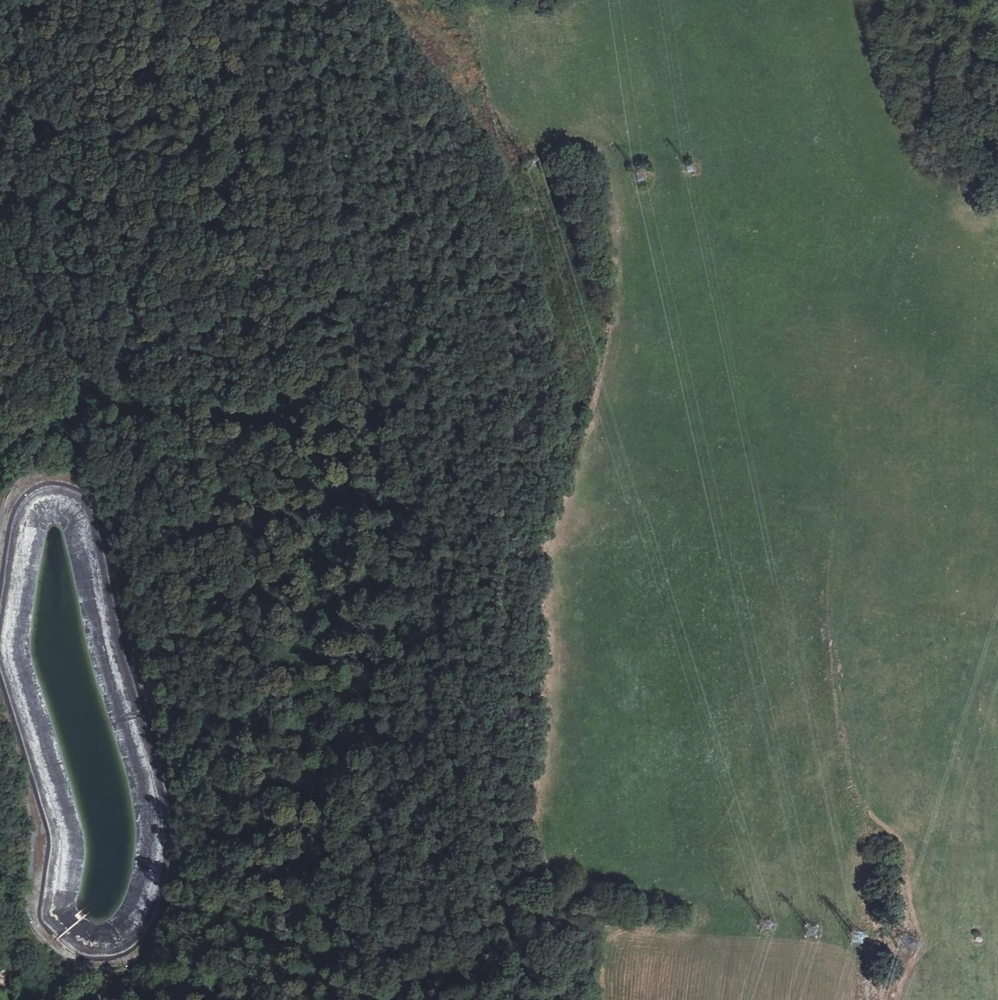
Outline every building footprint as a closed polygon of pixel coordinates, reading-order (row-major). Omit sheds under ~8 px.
[(0,972),(0,987),(9,980),(1,971),(0,972)]
